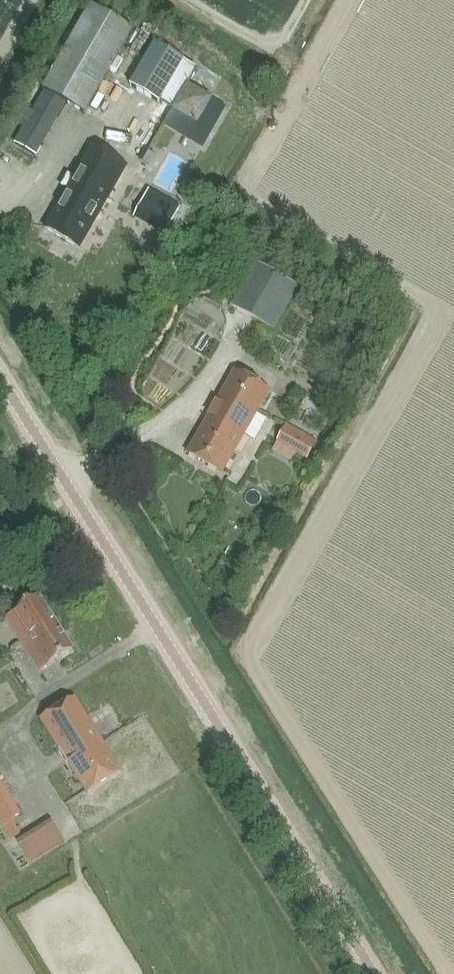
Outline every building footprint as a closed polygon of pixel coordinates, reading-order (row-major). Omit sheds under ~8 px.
[(86,115),(133,30),(90,5),(13,144),(37,157),(66,104),(86,115)] [(170,110),(171,110),(186,84),(186,83),(188,84),(198,69),(154,43),(128,86),(170,110)] [(186,84),(171,110),(197,126),(212,100),(186,84)] [(79,248),(126,166),(92,147),(44,228),(79,248)] [(162,235),(173,216),(143,199),(133,216),(151,226),(150,228),(162,235)] [(274,331),(298,288),(251,262),(227,305),(274,331)] [(222,473),(269,391),(234,371),(187,453),(222,473)] [(306,460),(316,442),(286,424),(276,441),(295,452),(294,454),(306,460)] [(23,644),(55,625),(38,597),(6,617),(17,635),(23,644)] [(55,625),(23,644),(31,657),(31,658),(39,672),(72,652),(55,625)] [(74,697),(40,718),(85,794),(120,773),(74,697)] [(13,803),(0,811),(0,825),(1,827),(21,815),(13,803)] [(60,842),(47,821),(15,840),(29,862),(60,842)]
